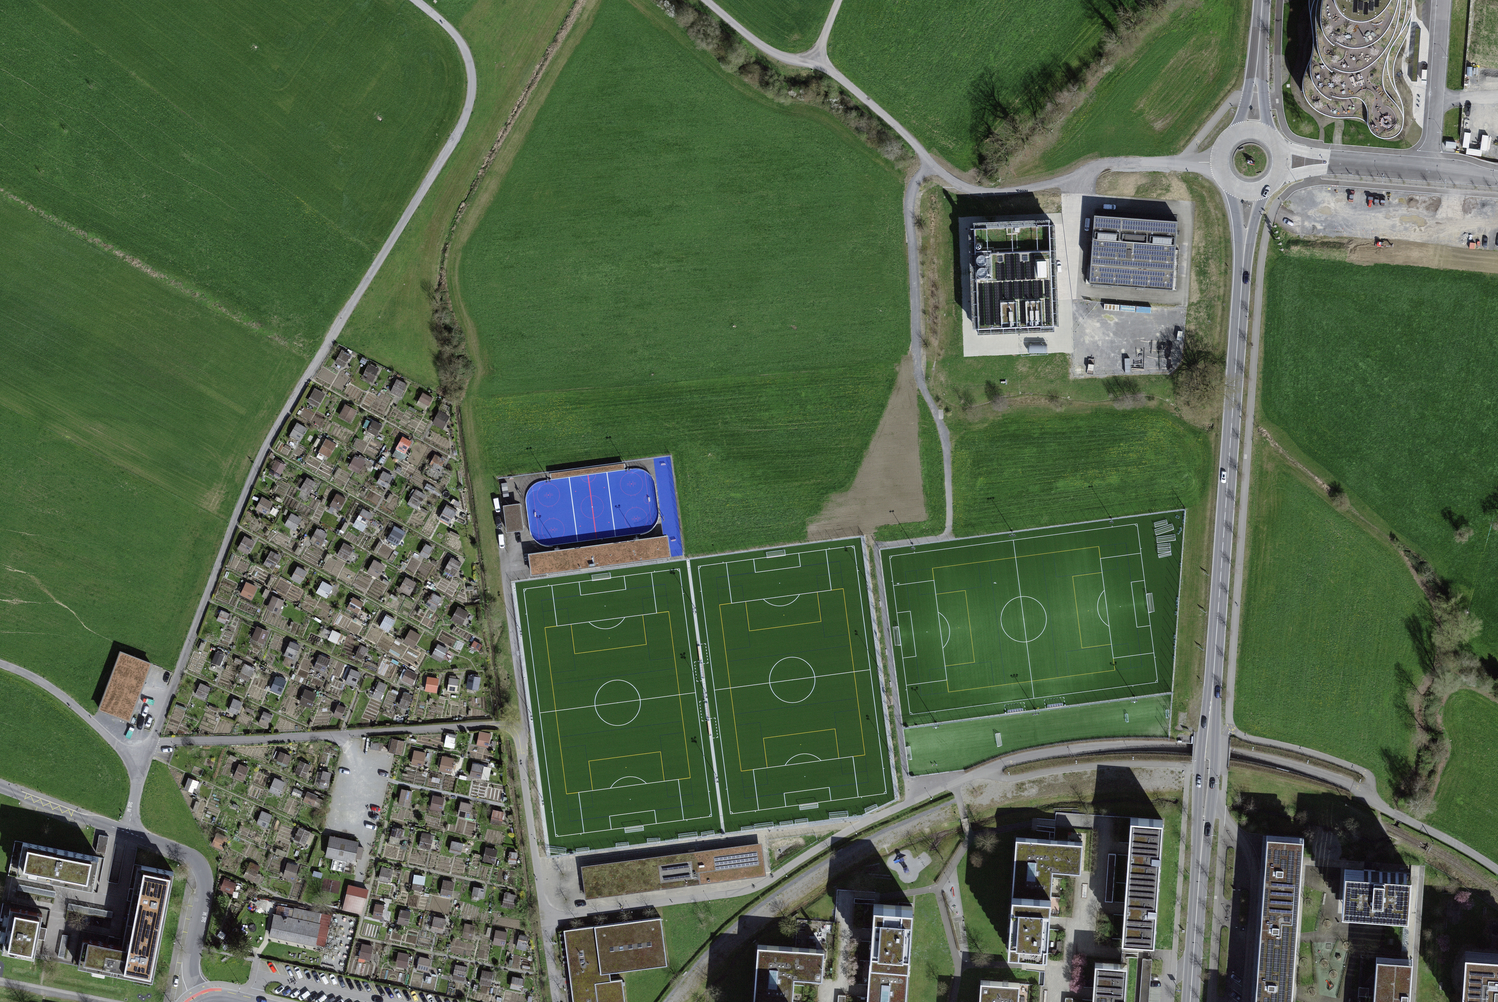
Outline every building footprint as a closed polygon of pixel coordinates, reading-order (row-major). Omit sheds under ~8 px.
[(1309,4),(1310,11),(1311,20),(1312,28),(1313,35),(1313,41),(1313,45),(1312,51),(1311,56),(1309,61),(1307,67),(1305,73),(1303,78),(1303,83),(1303,87),(1304,93),(1305,98),(1308,102),(1312,107),(1316,110),(1322,113),(1326,115),(1332,117),(1337,117),(1354,117),(1358,117),(1362,119),(1364,120),(1366,122),(1368,126),(1371,131),(1374,133),(1376,135),(1379,137),(1383,138),(1388,138),(1393,137),(1397,135),(1400,131),(1403,125),(1404,119),(1404,113),(1403,109),(1402,103),(1399,96),(1396,88),(1395,82),(1394,76),(1393,70),(1394,64),(1395,60),(1397,54),(1405,40),(1408,32),(1410,27),(1412,18),(1413,7),(1413,0),(1309,0),(1309,4)] [(1179,224),(1098,216),(1092,279),(1173,286),(1179,224)] [(341,350),(335,362),(344,366),(350,355),(341,350)] [(372,384),(379,369),(368,363),(360,378),(372,384)] [(396,378),(389,393),(400,398),(407,383),(396,378)] [(313,388),(308,403),(320,407),(325,392),(313,388)] [(416,404),(426,409),(433,397),(423,392),(416,404)] [(351,422),(358,410),(345,403),(339,415),(351,422)] [(443,428),(449,416),(439,410),(432,422),(443,428)] [(367,430),(376,435),(382,424),(373,419),(367,430)] [(295,423),(293,432),(304,436),(307,426),(295,423)] [(403,460),(412,439),(402,434),(393,455),(403,460)] [(326,437),(318,450),(330,457),(338,444),(326,437)] [(359,473),(365,459),(354,454),(348,467),(359,473)] [(273,472),(280,475),(285,464),(277,461),(273,472)] [(623,464),(592,468),(592,473),(624,469),(623,464)] [(551,478),(583,474),(582,469),(551,473),(551,478)] [(383,470),(377,482),(387,487),(393,475),(383,470)] [(299,489),(309,494),(317,481),(307,476),(299,489)] [(416,509),(426,494),(416,488),(407,503),(416,509)] [(336,492),(330,505),(340,510),(346,497),(336,492)] [(428,513),(432,499),(423,496),(419,511),(428,513)] [(260,497),(256,510),(268,514),(272,500),(260,497)] [(521,504),(513,505),(516,530),(524,529),(521,504)] [(446,505),(439,518),(449,524),(457,511),(446,505)] [(513,505),(504,506),(507,531),(516,530),(513,505)] [(360,508),(354,527),(365,531),(372,512),(360,508)] [(284,525),(295,531),(302,518),(291,512),(284,525)] [(386,538),(398,545),(406,531),(395,524),(386,538)] [(311,541),(322,545),(327,531),(316,527),(311,541)] [(244,535),(237,548),(248,554),(255,541),(244,535)] [(348,560),(355,547),(344,541),(337,554),(348,560)] [(530,559),(532,573),(669,555),(667,541),(530,559)] [(275,567),(280,554),(269,550),(265,564),(275,567)] [(374,558),(367,571),(379,578),(387,565),(374,558)] [(448,558),(443,576),(453,579),(459,561),(448,558)] [(291,579),(302,584),(308,570),(297,565),(291,579)] [(406,574),(398,589),(410,595),(417,580),(406,574)] [(246,580),(240,595),(252,600),(259,586),(246,580)] [(322,580),(316,592),(328,598),(334,586),(322,580)] [(272,595),(267,608),(280,613),(285,600),(272,595)] [(353,596),(347,607),(359,613),(365,602),(353,596)] [(379,626),(389,631),(396,618),(386,613),(379,626)] [(258,624),(251,638),(264,644),(270,630),(258,624)] [(414,647),(421,634),(410,628),(403,641),(414,647)] [(328,639),(339,643),(342,633),(332,629),(328,639)] [(289,640),(284,655),(295,659),(300,644),(289,640)] [(431,658),(442,662),(447,646),(436,643),(431,658)] [(119,650),(97,701),(130,715),(151,664),(119,650)] [(216,651),(213,662),(221,665),(224,654),(216,651)] [(318,654),(314,668),(326,672),(330,658),(318,654)] [(350,668),(345,683),(355,687),(361,672),(350,668)] [(413,685),(418,673),(406,668),(400,680),(413,685)] [(468,689),(480,688),(480,675),(467,675),(468,689)] [(271,691),(282,693),(286,678),(274,676),(271,691)] [(427,676),(424,690),(437,693),(439,678),(427,676)] [(448,677),(448,691),(458,691),(458,677),(448,677)] [(299,703),(312,707),(317,692),(305,688),(299,703)] [(403,692),(399,706),(408,709),(412,694),(403,692)] [(341,718),(346,706),(338,703),(333,715),(341,718)] [(488,747),(490,732),(479,731),(477,746),(488,747)] [(446,735),(445,746),(455,747),(456,736),(446,735)] [(392,737),(389,752),(402,755),(405,740),(392,737)] [(280,750),(276,761),(288,765),(292,754),(280,750)] [(413,750),(412,765),(425,765),(426,751),(413,750)] [(438,769),(451,773),(455,758),(442,755),(438,769)] [(294,772),(304,778),(311,765),(301,759),(294,772)] [(244,780),(249,766),(239,762),(234,775),(244,780)] [(470,776),(489,781),(492,767),(473,762),(470,776)] [(316,786),(329,787),(331,770),(318,769),(316,786)] [(274,776),(268,791),(280,795),(286,781),(274,776)] [(400,788),(399,804),(410,805),(411,789),(400,788)] [(308,791),(303,800),(317,807),(321,797),(308,791)] [(442,810),(445,797),(433,794),(430,808),(442,810)] [(470,816),(471,802),(460,801),(459,815),(470,816)] [(267,827),(272,814),(262,810),(257,823),(267,827)] [(1126,882),(1158,884),(1162,820),(1130,818),(1126,882)] [(298,829),(298,842),(310,841),(310,829),(298,829)] [(422,832),(419,846),(430,848),(434,835),(422,832)] [(110,837),(99,835),(96,852),(106,854),(110,837)] [(1263,894),(1300,897),(1304,837),(1266,835),(1263,894)] [(1011,895),(1051,897),(1053,868),(1081,870),(1083,842),(1016,837),(1011,895)] [(360,844),(332,838),(327,858),(356,865),(360,844)] [(449,850),(460,853),(463,843),(452,840),(449,850)] [(664,861),(583,871),(586,897),(765,874),(761,848),(664,861)] [(103,867),(26,851),(20,880),(56,887),(96,896),(103,867)] [(287,862),(284,875),(295,877),(298,865),(287,862)] [(381,865),(378,880),(390,881),(392,867),(381,865)] [(1411,872),(1344,868),(1342,907),(1408,912),(1411,872)] [(412,888),(423,889),(425,875),(414,873),(412,888)] [(132,954),(162,959),(176,882),(147,876),(132,954)] [(441,893),(452,895),(454,881),(443,879),(441,893)] [(1158,884),(1126,882),(1122,940),(1154,942),(1158,884)] [(1259,951),(1296,953),(1300,897),(1263,894),(1259,951)] [(1051,897),(1011,895),(1007,952),(1047,955),(1051,897)] [(366,900),(348,896),(344,911),(362,916),(366,900)] [(382,918),(383,904),(375,903),(374,917),(382,918)] [(869,966),(908,969),(912,906),(873,904),(872,923),(869,966)] [(294,920),(274,916),(270,938),(317,946),(322,914),(296,910),(294,920)] [(45,922),(13,916),(5,957),(37,963),(43,934),(45,922)] [(433,916),(432,931),(444,932),(445,917),(433,916)] [(574,1001),(625,1001),(622,980),(611,982),(610,974),(667,966),(661,921),(565,934),(574,1001)] [(493,944),(505,946),(507,930),(495,929),(493,944)] [(362,943),(359,957),(370,959),(373,945),(362,943)] [(81,973),(156,987),(162,959),(132,954),(112,950),(86,945),(81,973)] [(755,998),(793,1001),(794,983),(794,978),(821,980),(824,951),(759,946),(755,998)] [(399,951),(395,965),(406,968),(410,954),(399,951)] [(1296,953),(1259,951),(1255,1001),(1292,1001),(1296,953)] [(1467,953),(1463,1001),(1497,1001),(1497,955),(1467,953)] [(428,968),(430,959),(420,956),(418,965),(428,968)] [(1377,958),(1374,1001),(1409,1001),(1412,960),(1377,958)] [(1127,965),(1095,963),(1093,1001),(1124,1001),(1127,965)] [(869,966),(867,989),(867,1001),(906,1001),(908,969),(869,966)] [(483,969),(480,982),(489,985),(493,971),(483,969)] [(514,976),(511,986),(521,989),(524,978),(514,976)] [(1026,983),(983,980),(981,1001),(1025,1001),(1026,983)]
